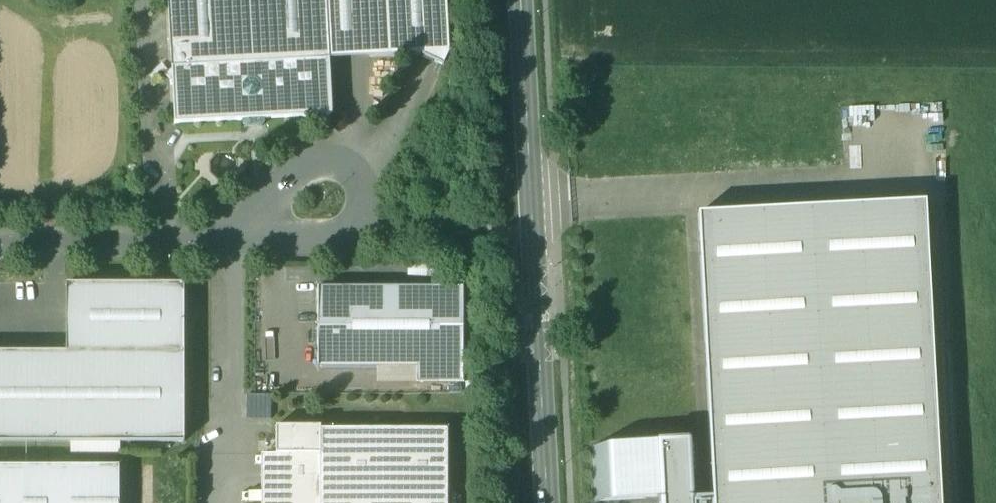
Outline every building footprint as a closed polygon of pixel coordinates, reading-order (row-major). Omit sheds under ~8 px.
[(172,68),(330,60),(327,0),(168,0),(172,68)] [(330,60),(421,55),(444,66),(450,54),(447,0),(327,0),(330,60)] [(330,60),(172,68),(175,125),(243,121),(265,120),(333,117),(330,60)] [(265,120),(243,121),(243,126),(247,129),(262,128),(265,125),(265,120)] [(698,215),(713,498),(713,502),(942,502),(926,203),(698,215)] [(0,352),(0,443),(185,442),(185,284),(67,284),(67,352),(0,352)] [(463,288),(318,288),(318,368),(417,368),(417,383),(463,383),(463,288)] [(321,427),(276,427),(276,455),(281,455),(321,455),(321,430),(321,427)] [(321,455),(281,455),(281,502),(448,502),(448,430),(321,430),(321,455)] [(692,499),(689,442),(642,445),(642,444),(592,447),(595,502),(646,500),(646,499),(664,498),(664,502),(713,502),(713,498),(692,499)] [(0,467),(0,502),(120,502),(120,467),(0,467)]
